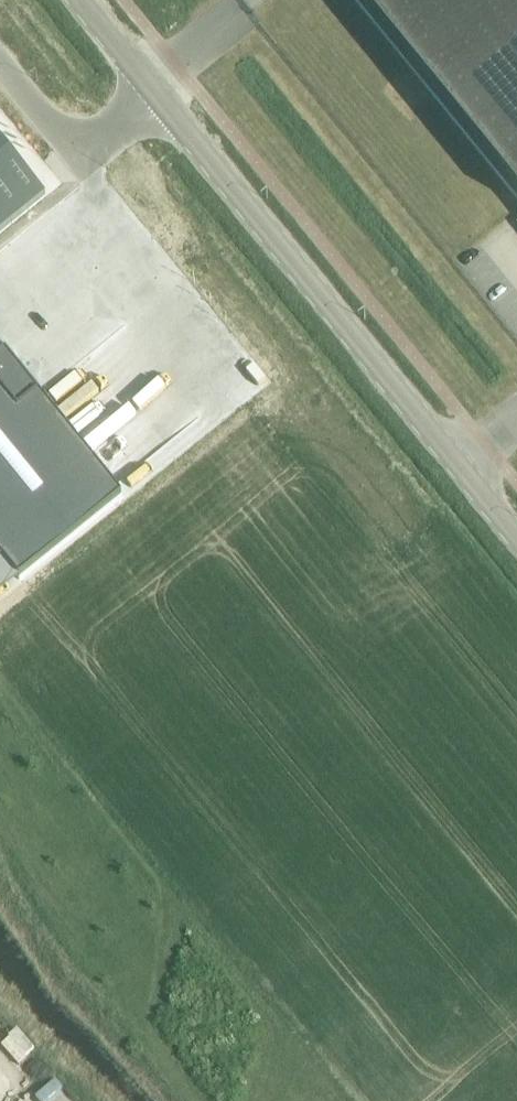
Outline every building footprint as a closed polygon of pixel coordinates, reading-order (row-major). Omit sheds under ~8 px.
[(516,199),(516,0),(355,0),(516,199)] [(46,197),(0,141),(0,234),(46,197)] [(0,358),(0,557),(19,581),(122,498),(6,354),(0,358)]
